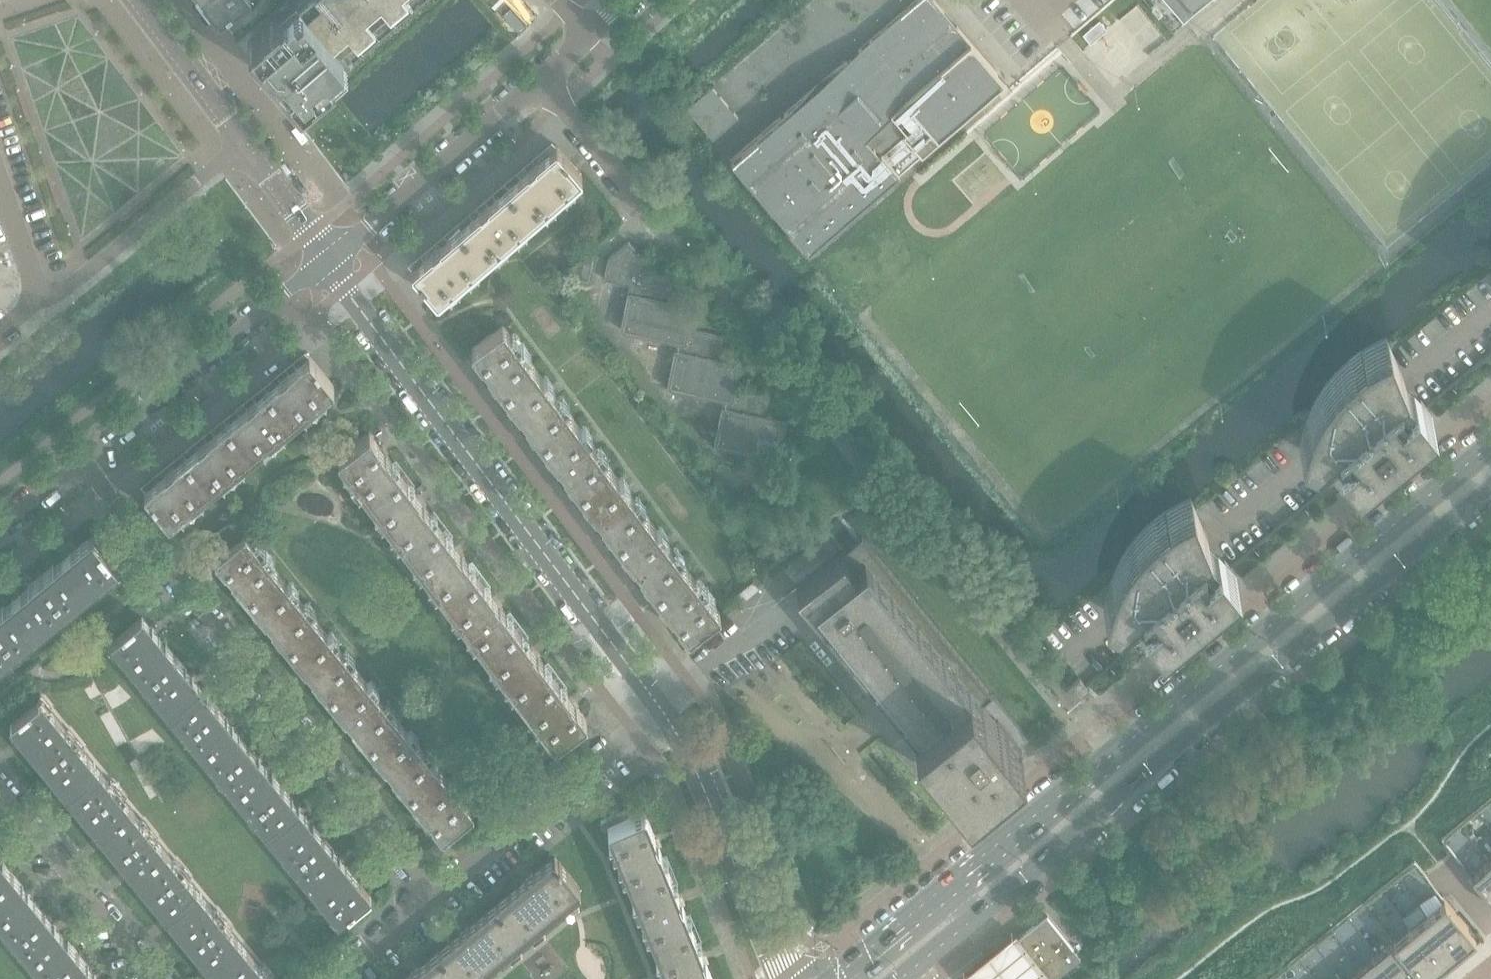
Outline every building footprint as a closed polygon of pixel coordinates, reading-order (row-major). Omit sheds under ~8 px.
[(219,18),(243,0),(206,0),(219,18)] [(327,0),(289,0),(286,2),(249,34),(301,95),(363,42),(327,0)] [(411,0),(327,0),(363,42),(411,0)] [(934,0),(915,0),(858,49),(861,53),(848,63),(846,60),(730,159),(808,249),(1004,81),(934,0)] [(1186,13),(1200,0),(1175,0),(1186,13)] [(711,86),(686,108),(712,138),(738,116),(711,86)] [(581,173),(556,144),(508,186),(533,216),(582,174),(581,173)] [(533,216),(508,186),(460,227),(486,256),(533,216)] [(486,256),(460,227),(411,269),(436,299),(486,256)] [(722,334),(689,326),(694,305),(670,300),(676,276),(642,268),(644,260),(641,256),(628,240),(608,257),(604,278),(630,283),(628,292),(620,328),(629,330),(644,334),(653,336),(672,339),(677,341),(667,386),(676,388),(700,393),(719,397),(723,398),(722,407),(714,443),(738,448),(747,450),(770,455),(779,457),(787,420),(764,415),(769,390),(736,383),(740,363),(717,357),(722,334)] [(590,282),(596,254),(591,248),(562,271),(569,278),(570,278),(590,282)] [(535,367),(502,324),(471,347),(504,391),(535,367)] [(1411,391),(1403,381),(1404,380),(1387,337),(1376,342),(1363,350),(1350,359),(1339,369),(1329,380),(1320,392),(1313,405),(1306,419),(1302,434),(1299,448),(1312,456),(1329,442),(1337,452),(1336,453),(1355,476),(1432,413),(1413,390),(1411,391)] [(251,452),(307,407),(334,385),(309,354),(227,422),(251,452)] [(573,418),(551,388),(535,367),(504,391),(542,441),(573,418)] [(611,468),(589,439),(573,418),(542,441),(564,470),(580,491),(611,468)] [(168,520),(236,465),(251,452),(227,422),(144,489),(168,520)] [(402,474),(386,453),(369,431),(338,454),(370,498),(402,474)] [(649,518),(627,489),(611,468),(580,491),(608,529),(618,542),(649,518)] [(440,525),(418,496),(402,474),(370,498),(409,549),(440,525)] [(1215,552),(1207,542),(1208,541),(1191,498),(1180,503),(1167,510),(1155,519),(1143,529),(1133,540),(1124,553),(1117,566),(1111,580),(1106,594),(1103,609),(1116,616),(1133,602),(1141,612),(1140,613),(1159,636),(1236,574),(1217,551),(1215,552)] [(687,569),(665,539),(649,518),(618,542),(656,592),(687,569)] [(241,535),(230,521),(213,535),(224,549),(241,535)] [(478,575),(461,553),(440,525),(409,549),(446,599),(478,575)] [(279,575),(254,544),(245,532),(241,535),(224,549),(215,557),(249,599),(279,575)] [(992,694),(860,535),(853,540),(847,533),(837,541),(843,548),(796,587),(966,794),(1021,749),(997,720),(994,717),(990,720),(978,705),(981,702),(982,703),(992,694)] [(118,566),(93,535),(88,538),(54,566),(53,565),(40,575),(66,607),(99,580),(100,581),(118,566)] [(720,612),(703,589),(687,569),(656,592),(688,635),(720,612)] [(40,575),(28,585),(29,586),(20,593),(4,607),(3,606),(0,608),(0,628),(16,647),(66,607),(40,575)] [(319,623),(296,594),(279,575),(249,599),(289,648),(319,623)] [(516,626),(494,596),(478,575),(446,599),(484,649),(516,626)] [(176,655),(166,643),(165,643),(142,615),(111,641),(145,682),(176,655)] [(359,672),(336,643),(319,623),(289,648),(329,696),(359,672)] [(554,676),(532,647),(516,626),(484,649),(522,700),(554,676)] [(0,628),(0,660),(16,647),(0,628)] [(185,731),(217,705),(207,693),(206,694),(191,675),(185,668),(186,668),(176,655),(145,682),(185,731)] [(399,721),(376,692),(359,672),(329,696),(369,746),(399,721)] [(586,719),(570,697),(554,676),(522,700),(555,743),(586,719)] [(1079,677),(1067,686),(1077,699),(1089,689),(1086,685),(1079,677)] [(74,739),(67,729),(41,698),(10,723),(33,751),(32,752),(43,765),(74,739)] [(249,747),(241,736),(226,719),(227,718),(217,705),(185,731),(218,772),(249,747)] [(439,770),(416,741),(399,721),(369,746),(409,795),(439,770)] [(115,789),(95,764),(74,739),(43,765),(53,777),(54,776),(61,785),(74,801),(73,802),(84,815),(115,789)] [(283,786),(272,773),(271,774),(249,747),(218,772),(251,811),(283,786)] [(473,812),(464,800),(439,770),(409,795),(443,836),(473,812)] [(292,862),(323,836),(313,823),(312,824),(297,805),(292,799),(293,798),(283,786),(251,811),(292,862)] [(148,828),(140,819),(115,789),(84,815),(94,827),(95,826),(117,854),(148,828)] [(1441,838),(1470,873),(1487,859),(1490,856),(1490,797),(1475,810),(1458,824),(1441,838)] [(668,870),(644,809),(627,816),(607,824),(608,826),(631,885),(668,870)] [(607,824),(627,816),(625,811),(600,821),(603,828),(608,826),(607,824)] [(180,868),(173,859),(148,828),(117,854),(140,881),(139,882),(149,894),(180,868)] [(371,896),(348,868),(333,849),(334,848),(323,836),(292,862),(339,920),(354,907),(355,909),(356,908),(370,896),(370,897),(371,896)] [(522,935),(579,888),(580,887),(554,856),(553,857),(554,857),(497,904),(522,935)] [(0,859),(0,883),(13,873),(3,860),(2,861),(0,859)] [(1470,873),(1490,900),(1490,864),(1487,859),(1470,873)] [(1342,978),(1358,964),(1375,951),(1392,937),(1409,923),(1425,910),(1443,895),(1414,860),(1396,875),(1380,888),(1363,902),(1346,916),(1330,929),(1313,943),(1296,957),(1279,971),(1269,978),(1341,978),(1342,978)] [(190,945),(222,919),(180,868),(149,894),(159,907),(160,906),(166,912),(181,931),(180,932),(190,945)] [(692,928),(674,884),(668,870),(631,885),(655,943),(692,928)] [(36,903),(22,886),(23,885),(13,873),(0,883),(0,922),(14,939),(44,914),(36,903)] [(1443,895),(1425,910),(1456,948),(1474,933),(1443,895)] [(522,935),(497,904),(440,950),(463,978),(467,978),(522,935)] [(1425,910),(1409,923),(1440,961),(1456,948),(1425,910)] [(78,953),(68,940),(67,941),(44,914),(14,939),(46,978),(78,953)] [(1046,914),(1015,939),(1047,978),(1050,978),(1052,977),(1079,955),(1046,914)] [(229,928),(222,919),(190,945),(201,957),(202,956),(220,978),(266,978),(269,977),(229,928)] [(1409,923),(1392,937),(1423,975),(1440,961),(1409,923)] [(697,942),(692,928),(655,943),(669,978),(712,978),(697,942)] [(1010,934),(964,973),(969,978),(1047,978),(1010,934)] [(1375,951),(1398,978),(1418,978),(1422,975),(1422,976),(1423,975),(1392,937),(1375,951)] [(440,950),(404,978),(463,978),(440,950)] [(1358,964),(1370,978),(1398,978),(1375,951),(1358,964)] [(92,972),(87,966),(88,965),(78,953),(46,978),(47,978),(98,978),(92,972)] [(1342,978),(1370,978),(1358,964),(1342,978)]
